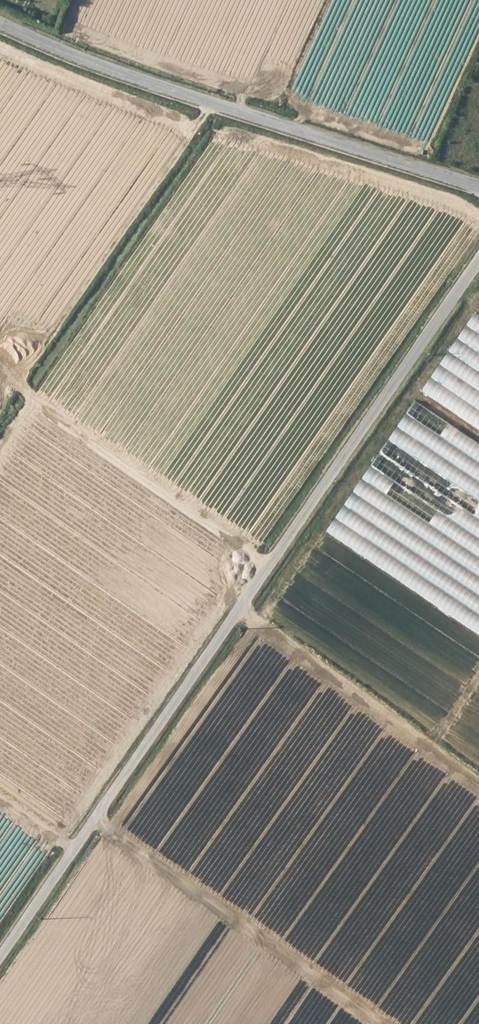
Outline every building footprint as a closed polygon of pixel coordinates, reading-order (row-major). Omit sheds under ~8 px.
[(476,313),(423,391),(478,429),(478,315),(476,313)] [(416,401),(396,430),(478,490),(478,444),(416,401)] [(396,430),(327,532),(478,635),(478,490),(396,430)]
